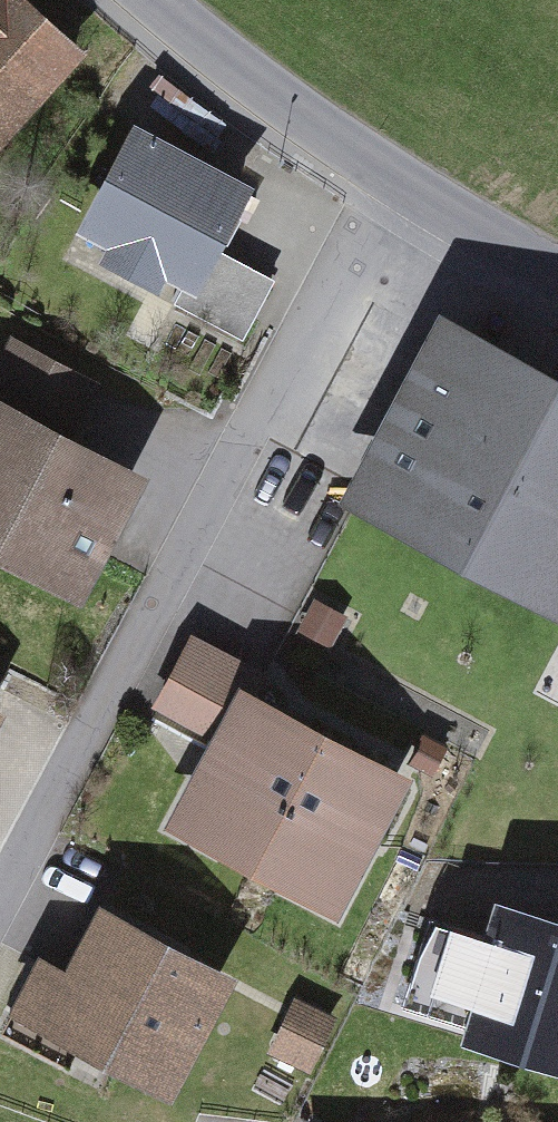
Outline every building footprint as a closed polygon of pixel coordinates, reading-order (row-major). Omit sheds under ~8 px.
[(85,58),(18,0),(0,0),(0,155),(85,58)] [(282,228),(135,147),(71,263),(218,344),(282,228)] [(430,312),(332,500),(557,617),(557,614),(557,378),(430,312)] [(7,341),(0,354),(0,558),(83,599),(144,475),(75,441),(102,387),(7,341)] [(270,679),(188,639),(152,713),(205,738),(158,834),(337,921),(409,773),(260,701),(270,679)] [(486,901),(474,941),(435,929),(414,996),(460,1010),(450,1042),(557,1076),(557,924),(486,901)] [(161,1109),(233,981),(95,904),(54,975),(34,964),(2,1020),(161,1109)] [(336,1024),(295,1006),(270,1064),(310,1082),(336,1024)]
